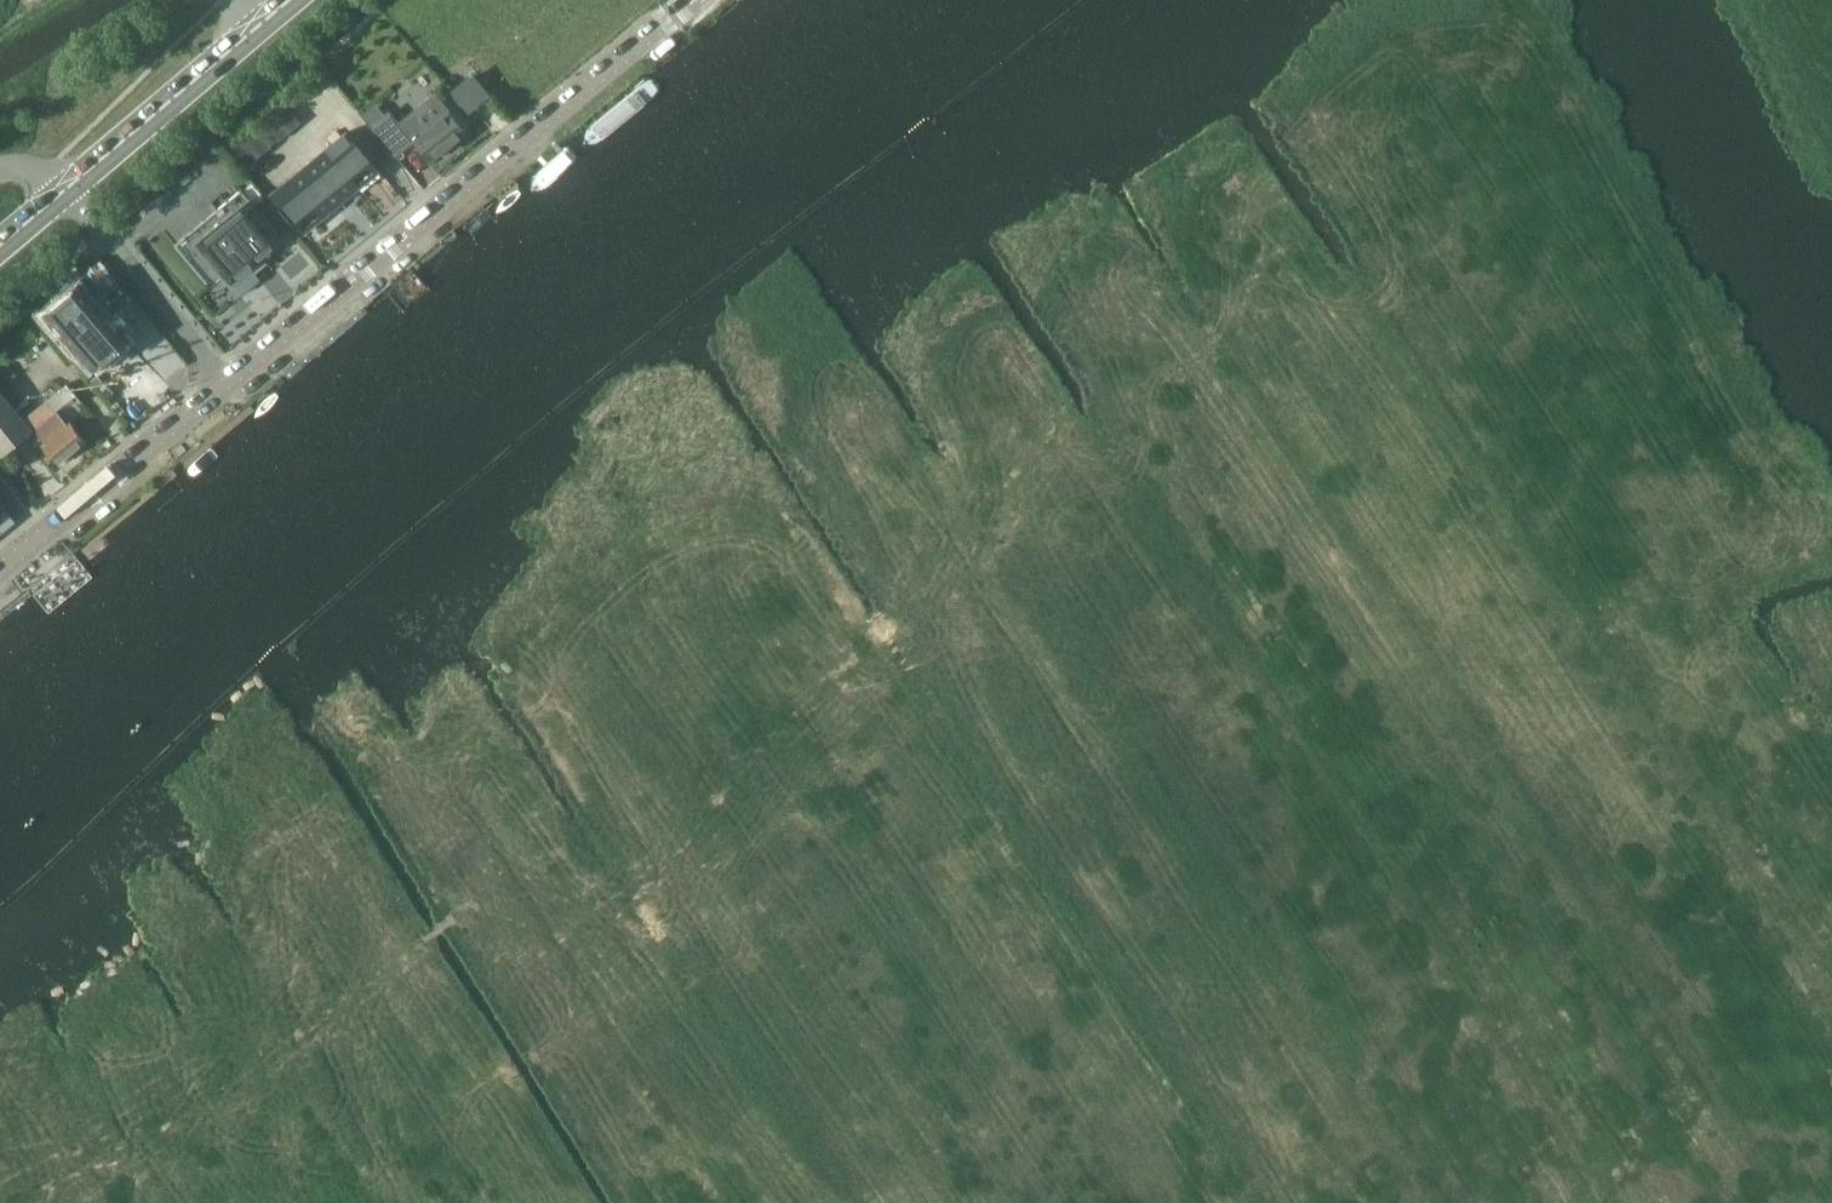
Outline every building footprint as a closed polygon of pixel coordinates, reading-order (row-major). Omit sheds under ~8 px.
[(473,76),(455,92),(471,110),(489,93),(473,76)] [(422,79),(405,91),(414,104),(431,92),(422,79)] [(236,144),(256,162),(304,111),(284,93),(236,144)] [(433,160),(466,132),(437,98),(404,125),(433,160)] [(393,115),(382,124),(388,132),(400,123),(393,115)] [(347,130),(271,193),(304,232),(379,170),(347,130)] [(190,232),(176,244),(211,287),(226,276),(231,283),(284,240),(250,198),(197,241),(190,232)] [(96,368),(130,340),(83,284),(49,312),(96,368)] [(59,465),(88,441),(71,420),(68,423),(57,410),(77,394),(67,382),(28,414),(37,426),(34,429),(45,442),(42,445),(59,465)] [(2,456),(34,431),(0,389),(0,454),(2,456)]
